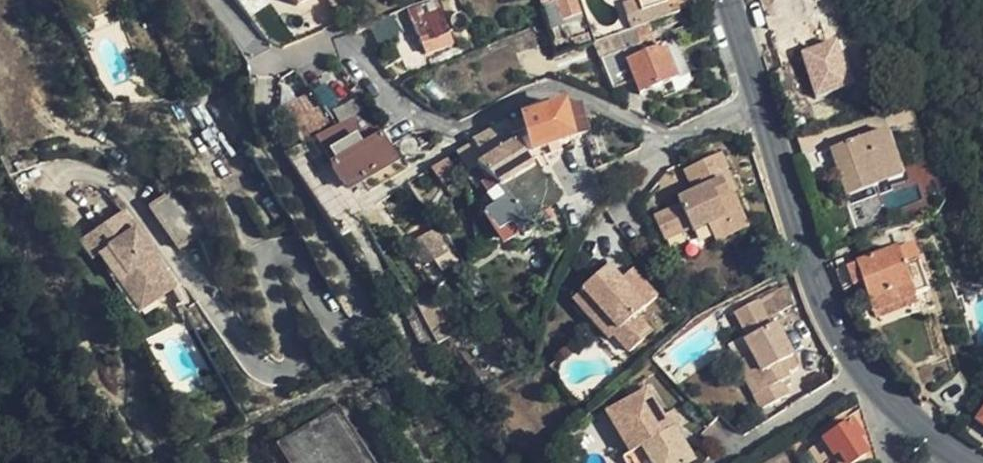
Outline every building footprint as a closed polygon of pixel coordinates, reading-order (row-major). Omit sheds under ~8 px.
[(302,2),(307,13),(318,7),(322,13),(333,7),(329,0),(305,0),(302,2)] [(575,0),(539,0),(541,7),(557,1),(563,19),(580,13),(575,0)] [(665,0),(638,0),(642,12),(666,3),(665,0)] [(449,33),(440,9),(427,14),(425,8),(410,14),(416,29),(414,30),(420,45),(448,34),(449,33)] [(600,60),(620,52),(617,44),(597,51),(600,60)] [(625,62),(642,55),(639,46),(620,52),(625,62)] [(662,47),(642,55),(625,62),(620,52),(600,60),(598,60),(610,91),(633,83),(638,95),(676,79),(663,48),(662,47)] [(313,90),(288,104),(306,136),(331,122),(313,90)] [(386,129),(371,104),(333,127),(315,137),(330,165),(380,134),(386,129)] [(532,118),(508,126),(515,137),(528,132),(535,153),(543,149),(562,143),(589,134),(581,110),(568,114),(565,106),(538,115),(536,109),(529,111),(532,118)] [(473,171),(480,166),(518,141),(515,137),(508,126),(507,125),(473,144),(478,152),(465,160),(473,171)] [(829,148),(845,196),(885,184),(900,179),(884,131),(829,148)] [(528,132),(515,137),(518,141),(527,155),(535,153),(528,132)] [(418,150),(431,141),(419,133),(413,136),(415,138),(417,141),(418,144),(419,147),(418,150)] [(393,155),(380,134),(330,165),(345,187),(356,180),(394,155),(393,155)] [(518,141),(480,166),(492,182),(484,187),(497,208),(490,213),(483,218),(500,243),(559,202),(527,155),(518,141)] [(460,148),(465,160),(478,152),(473,144),(471,142),(460,148)] [(562,143),(543,149),(546,157),(564,150),(562,143)] [(401,150),(393,155),(394,155),(356,180),(364,194),(410,166),(401,150)] [(684,171),(691,188),(723,174),(728,171),(720,155),(684,171)] [(482,201),(490,213),(497,208),(484,187),(492,182),(480,166),(473,171),(473,172),(467,177),(470,210),(482,201)] [(723,174),(691,188),(696,197),(723,185),(727,183),(723,174)] [(885,184),(845,196),(849,208),(888,195),(885,184)] [(723,185),(696,197),(678,206),(682,213),(656,225),(665,245),(693,233),(695,237),(712,229),(725,224),(728,231),(748,222),(735,194),(729,197),(723,185)] [(197,242),(167,202),(152,214),(182,254),(197,242)] [(176,289),(123,216),(88,242),(98,256),(101,254),(109,248),(143,295),(151,289),(160,301),(176,289)] [(752,232),(748,222),(728,231),(725,224),(712,229),(720,246),(752,232)] [(438,251),(430,235),(415,242),(424,259),(428,257),(432,265),(439,261),(435,253),(438,251)] [(871,306),(904,293),(925,285),(908,241),(835,270),(842,288),(855,284),(864,309),(871,306)] [(98,256),(88,242),(79,249),(89,263),(98,256)] [(109,248),(101,254),(144,313),(160,301),(151,289),(143,295),(109,248)] [(653,296),(631,274),(620,285),(613,277),(600,264),(564,299),(587,324),(592,318),(626,352),(645,333),(645,331),(631,316),(653,296)] [(620,285),(631,274),(624,267),(613,277),(620,285)] [(911,311),(904,293),(871,306),(878,324),(911,311)] [(747,339),(742,342),(757,372),(752,375),(760,391),(753,394),(761,408),(786,395),(780,382),(787,378),(784,371),(779,362),(791,355),(775,324),(768,327),(754,300),(733,311),(747,339)] [(757,372),(742,342),(729,349),(745,379),(752,375),(757,372)] [(796,365),(791,355),(779,362),(784,371),(796,365)] [(752,375),(745,379),(753,394),(760,391),(752,375)] [(672,427),(665,432),(656,417),(640,392),(599,417),(623,455),(624,456),(637,448),(647,462),(693,462),(695,462),(672,427)] [(665,432),(672,427),(677,424),(668,409),(656,417),(665,432)] [(858,440),(861,438),(852,424),(826,440),(834,454),(840,452),(846,462),(853,462),(866,454),(858,440)] [(637,448),(624,456),(629,462),(647,462),(637,448)] [(623,455),(613,461),(614,462),(629,462),(624,456),(623,455)]
